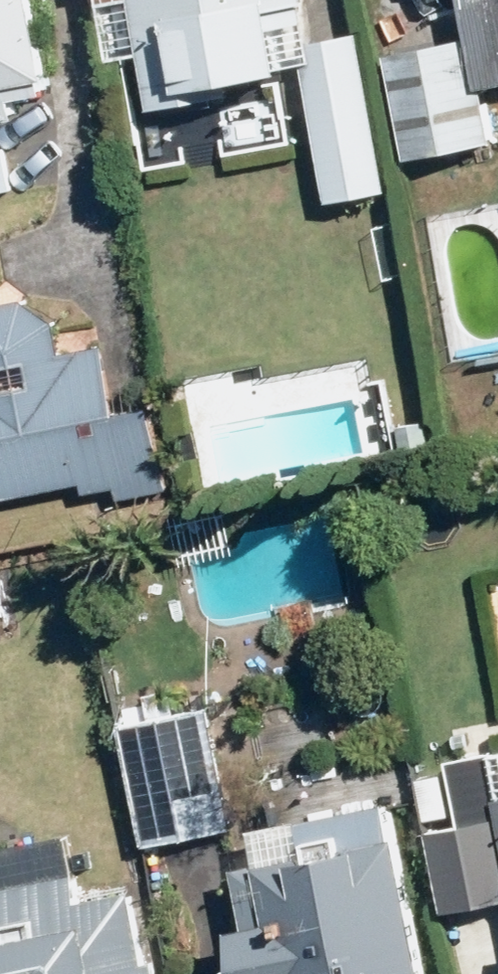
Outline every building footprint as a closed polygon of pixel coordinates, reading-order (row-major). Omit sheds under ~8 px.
[(37,0),(0,0),(0,85),(51,76),(37,0)] [(160,107),(240,92),(238,78),(291,68),(279,4),(302,0),(140,0),(160,107)] [(497,80),(497,0),(469,0),(475,33),(391,49),(411,156),(497,140),(497,124),(490,82),(497,80)] [(394,189),(364,30),(304,41),(334,200),(394,189)] [(10,144),(0,146),(0,192),(19,188),(10,144)] [(70,349),(64,321),(32,295),(0,302),(0,498),(88,480),(91,490),(124,483),(126,496),(177,486),(160,402),(123,410),(109,341),(70,349)] [(238,825),(213,705),(126,723),(151,843),(238,825)] [(265,859),(240,864),(251,921),(234,925),(243,973),(429,973),(395,799),(258,825),(265,859)] [(431,828),(447,909),(497,900),(497,815),(431,828)] [(85,895),(80,871),(0,886),(0,973),(152,973),(135,886),(85,895)]
